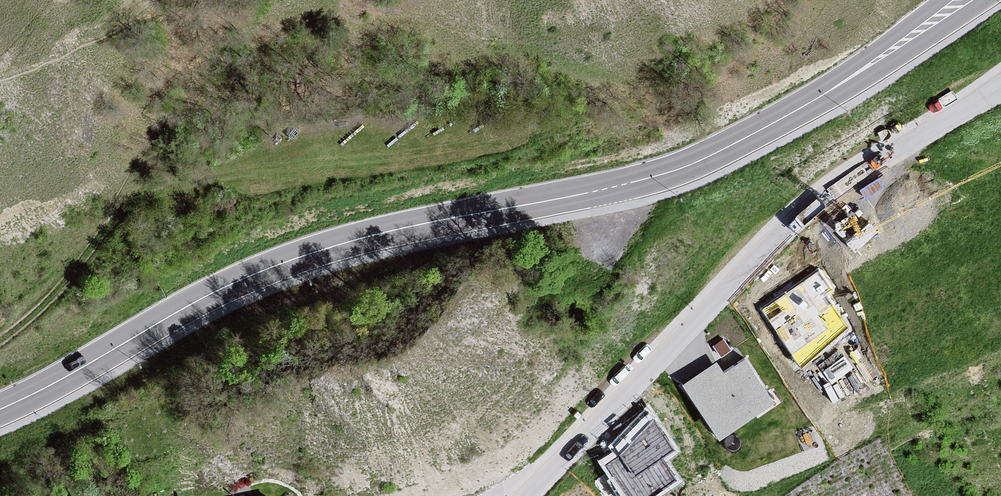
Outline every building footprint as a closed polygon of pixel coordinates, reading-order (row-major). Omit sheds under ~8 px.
[(832,290),(816,272),(763,312),(803,368),(848,328),(825,295),(832,290)] [(714,360),(680,382),(716,439),(774,401),(745,356),(721,371),(714,360)] [(652,420),(620,456),(606,465),(627,495),(653,495),(676,480),(662,457),(673,450),(652,420)]
